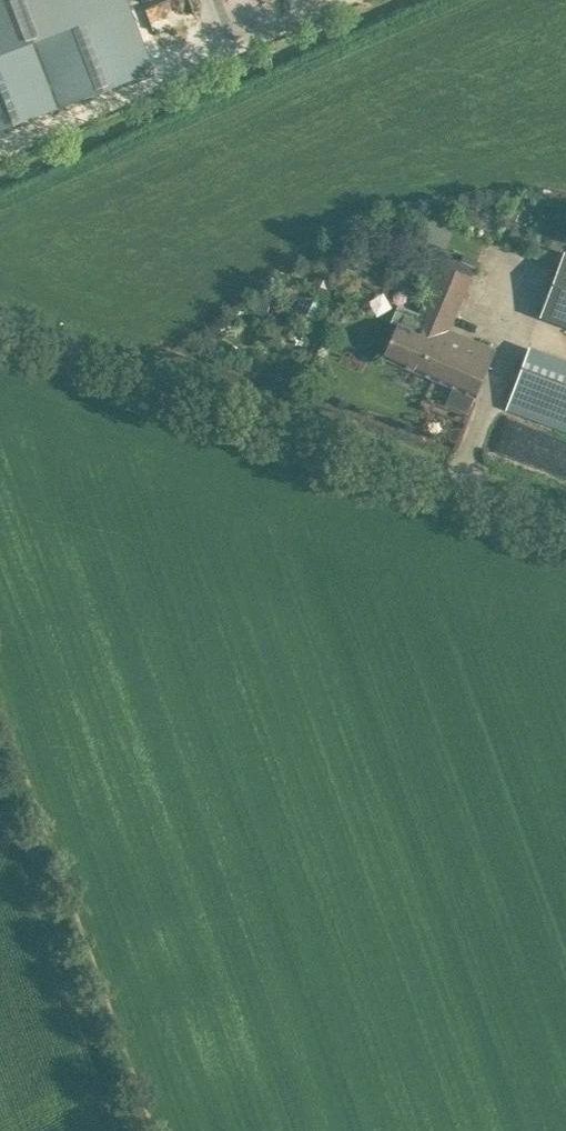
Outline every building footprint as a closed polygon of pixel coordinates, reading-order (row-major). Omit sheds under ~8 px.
[(150,72),(132,25),(123,0),(0,0),(0,130),(150,72)] [(149,15),(188,0),(143,0),(149,15)] [(565,325),(565,253),(564,252),(540,316),(565,325)] [(358,256),(354,264),(368,271),(372,262),(358,256)] [(392,337),(383,357),(435,379),(447,350),(434,345),(437,339),(450,344),(454,333),(448,331),(475,265),(453,257),(449,266),(439,262),(419,313),(397,304),(390,321),(397,324),(392,337)] [(383,315),(393,303),(381,292),(370,304),(383,315)] [(437,339),(434,345),(447,350),(435,379),(476,397),(485,376),(495,349),(454,333),(450,344),(437,339)] [(515,387),(507,408),(565,430),(565,373),(525,358),(515,387)]
